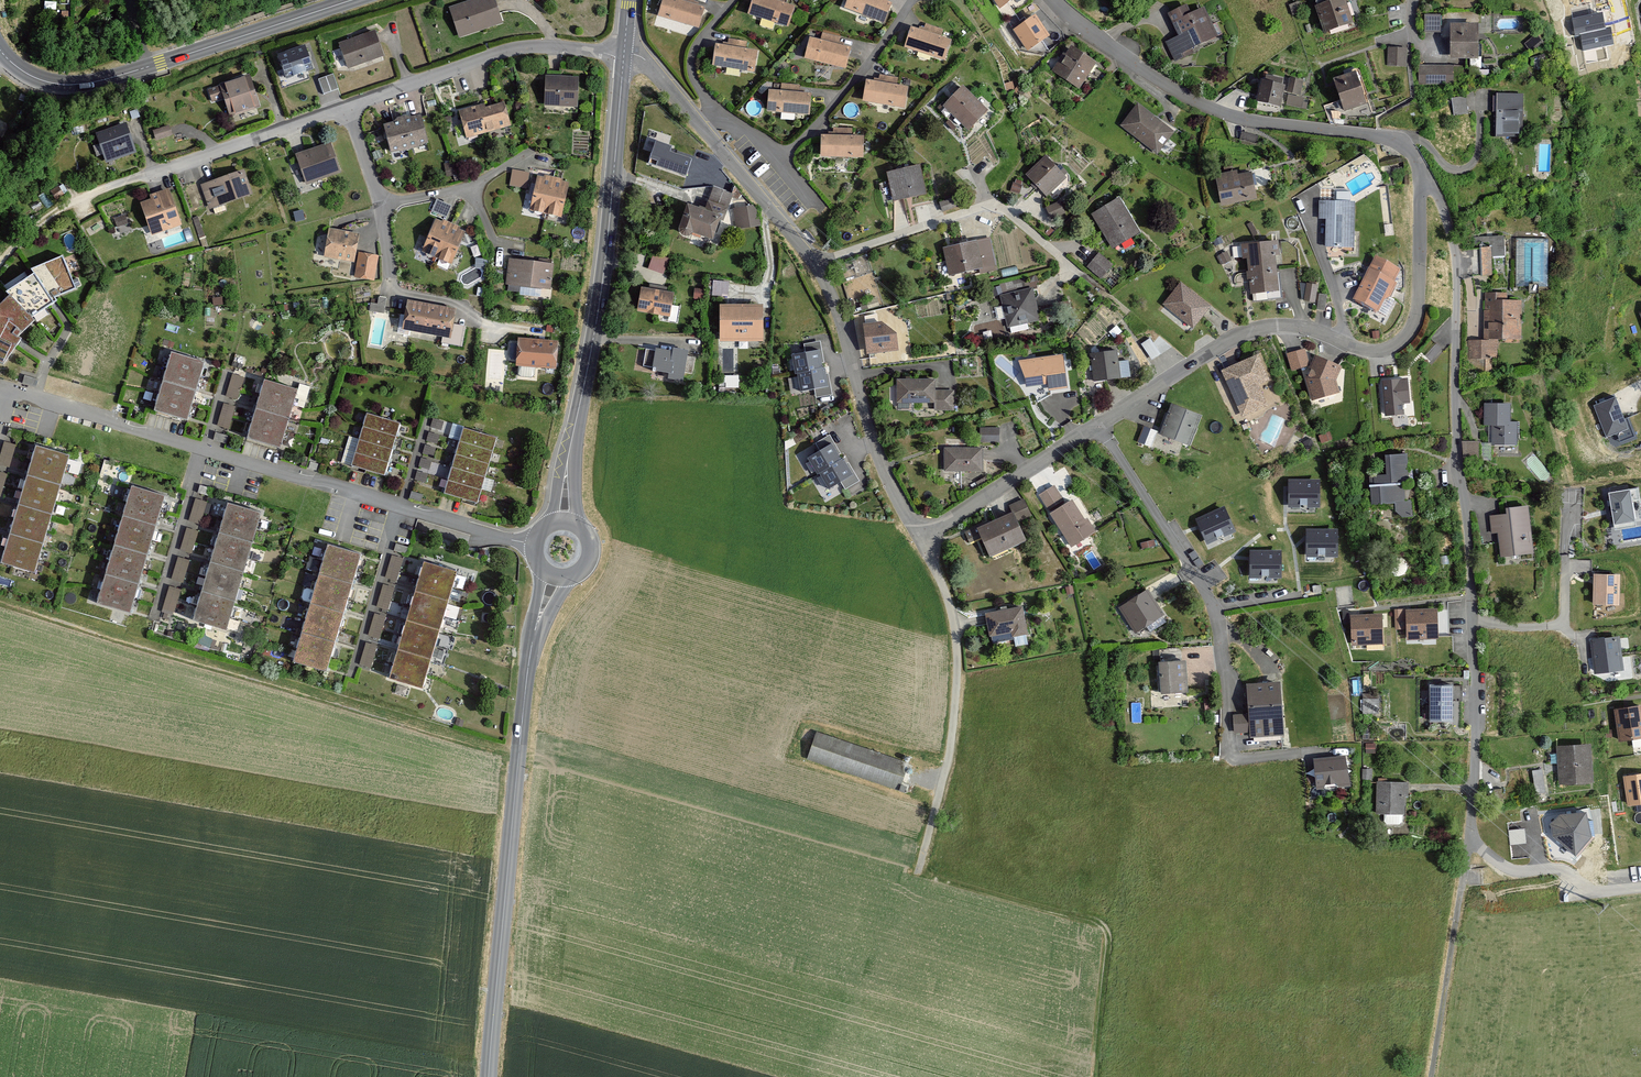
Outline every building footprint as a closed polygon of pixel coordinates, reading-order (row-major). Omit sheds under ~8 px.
[(450,8),(459,36),(502,22),(494,0),(474,0),(450,8)] [(677,0),(663,0),(659,16),(698,27),(704,8),(677,0)] [(773,0),(753,0),(748,14),(788,26),(794,7),(773,0)] [(882,0),(847,0),(844,8),(883,23),(891,3),(882,0)] [(1000,8),(1013,0),(994,0),(1000,8)] [(1316,7),(1323,32),(1352,23),(1345,0),(1337,0),(1316,7)] [(1166,43),(1175,61),(1193,53),(1191,48),(1217,36),(1204,9),(1191,15),(1187,6),(1168,14),(1179,37),(1166,43)] [(1601,12),(1572,18),(1575,35),(1580,34),(1605,29),(1601,12)] [(1035,16),(1013,31),(1027,51),(1049,36),(1035,16)] [(1477,25),(1451,24),(1450,57),(1476,58),(1477,25)] [(950,41),(911,27),(905,46),(944,60),(950,41)] [(1605,29),(1580,34),(1584,51),(1614,45),(1611,28),(1605,29)] [(374,31),(340,44),(348,68),(383,55),(374,31)] [(850,48),(810,38),(805,58),(845,68),(850,48)] [(305,45),(278,54),(286,78),(313,69),(305,45)] [(757,51),(716,45),(713,66),(753,72),(757,51)] [(1063,54),(1052,70),(1080,88),(1096,63),(1071,47),(1065,55),(1063,54)] [(1389,49),(1389,65),(1406,65),(1406,48),(1389,49)] [(1452,65),(1419,66),(1419,84),(1452,83),(1452,65)] [(1355,73),(1334,80),(1345,111),(1366,104),(1355,73)] [(318,79),(324,94),(338,89),(333,74),(318,79)] [(220,86),(208,90),(212,101),(224,98),(230,115),(259,107),(249,75),(219,84),(220,86)] [(579,77),(546,76),(545,105),(578,106),(579,77)] [(1265,81),(1262,80),(1257,101),(1280,106),(1284,86),(1281,85),(1282,79),(1266,76),(1265,81)] [(1302,82),(1291,79),(1288,92),(1299,94),(1302,82)] [(907,87),(866,81),(863,101),(904,107),(907,87)] [(963,86),(944,106),(968,130),(987,110),(963,86)] [(810,94),(769,91),(767,111),(809,114),(810,94)] [(1522,94),(1493,94),(1493,136),(1522,136),(1522,94)] [(1303,98),(1289,95),(1288,104),(1301,107),(1303,98)] [(1453,112),(1467,112),(1468,96),(1454,96),(1453,112)] [(504,102),(485,108),(491,131),(510,125),(504,102)] [(491,131),(485,108),(484,104),(459,111),(466,137),(491,131)] [(1138,104),(1121,126),(1156,154),(1173,132),(1138,104)] [(405,116),(400,117),(408,147),(428,142),(421,115),(409,118),(405,116)] [(408,147),(400,117),(396,118),(393,122),(384,125),(391,152),(408,147)] [(124,125),(97,135),(106,161),(133,152),(124,125)] [(168,125),(153,131),(156,140),(171,134),(168,125)] [(1242,132),(1240,140),(1256,145),(1258,137),(1242,132)] [(863,136),(821,136),(821,157),(863,157),(863,136)] [(655,141),(648,163),(687,175),(692,158),(670,151),(672,146),(655,141)] [(330,143),(296,155),(306,183),(340,172),(330,143)] [(1045,156),(1026,174),(1046,196),(1066,177),(1045,156)] [(919,165),(887,172),(893,201),(926,194),(919,165)] [(244,170),(201,185),(209,208),(251,193),(244,170)] [(529,173),(513,171),(511,185),(527,188),(529,173)] [(1236,171),(1216,175),(1222,205),(1257,199),(1252,173),(1237,176),(1236,171)] [(546,213),(553,177),(545,175),(544,177),(537,176),(531,210),(546,213)] [(553,177),(546,213),(561,216),(568,183),(561,182),(561,178),(553,177)] [(688,204),(679,228),(680,232),(684,235),(687,236),(690,235),(693,232),(712,239),(719,219),(723,220),(732,193),(714,187),(705,211),(688,204)] [(152,199),(141,203),(152,234),(181,224),(169,189),(151,195),(152,199)] [(956,197),(940,203),(943,211),(959,206),(956,197)] [(1092,214),(1112,248),(1139,232),(1119,198),(1092,214)] [(1060,201),(1046,208),(1051,219),(1065,213),(1060,201)] [(1354,202),(1319,201),(1319,218),(1327,218),(1326,245),(1354,246),(1354,202)] [(734,209),(737,229),(761,225),(759,213),(753,206),(734,209)] [(436,220),(422,251),(437,258),(451,226),(436,220)] [(465,232),(451,226),(437,258),(451,264),(465,232)] [(359,234),(330,229),(325,257),(354,262),(359,234)] [(1472,249),(1473,275),(1491,275),(1491,256),(1503,256),(1503,237),(1475,238),(1475,249),(1472,249)] [(975,241),(944,248),(950,275),(982,268),(975,241)] [(1248,257),(1251,293),(1265,291),(1266,298),(1281,297),(1279,272),(1275,273),(1274,255),(1279,255),(1278,242),(1242,245),(1243,258),(1248,257)] [(359,253),(355,277),(374,279),(377,255),(359,253)] [(665,272),(669,258),(654,253),(649,267),(665,272)] [(1088,267),(1101,278),(1112,265),(1099,254),(1088,267)] [(4,364),(20,339),(17,337),(34,320),(30,317),(52,303),(50,298),(75,288),(62,257),(31,269),(34,275),(7,291),(11,295),(0,305),(0,362),(4,364)] [(553,264),(510,259),(507,282),(509,282),(508,290),(521,292),(522,285),(549,288),(553,264)] [(1375,260),(1368,274),(1393,286),(1400,273),(1375,260)] [(1354,303),(1378,315),(1393,286),(1368,274),(1354,303)] [(728,282),(713,281),(713,296),(728,296),(728,282)] [(1181,282),(1164,304),(1193,327),(1210,306),(1181,282)] [(1301,298),(1317,299),(1318,282),(1302,282),(1301,298)] [(650,289),(642,288),(638,311),(670,316),(674,293),(666,292),(666,288),(650,285),(650,289)] [(1033,288),(1001,295),(1007,326),(1039,320),(1033,288)] [(705,289),(694,289),(694,298),(705,299),(705,289)] [(1484,294),(1484,340),(1468,340),(1468,373),(1485,373),(1485,358),(1498,358),(1497,339),(1521,339),(1520,301),(1506,301),(1506,293),(1484,294)] [(386,298),(379,297),(378,304),(370,303),(370,311),(384,312),(386,298)] [(454,310),(408,303),(404,329),(450,336),(454,310)] [(762,305),(720,305),(720,340),(762,340),(762,305)] [(881,322),(864,324),(867,354),(898,350),(896,334),(881,322)] [(557,341),(519,339),(517,365),(555,368),(557,341)] [(1144,342),(1153,357),(1158,353),(1150,339),(1144,342)] [(1420,350),(1430,360),(1440,348),(1430,339),(1420,350)] [(673,353),(647,349),(644,367),(669,371),(668,378),(682,380),(683,371),(692,372),(694,358),(687,357),(688,351),(673,349),(673,353)] [(823,351),(792,356),(795,375),(798,374),(825,370),(823,351)] [(1117,351),(1091,354),(1094,381),(1129,376),(1127,361),(1118,363),(1117,351)] [(1296,351),(1286,354),(1291,370),(1301,367),(1296,351)] [(203,362),(172,353),(155,410),(186,419),(203,362)] [(1067,388),(1063,355),(1018,360),(1029,386),(1037,402),(1051,394),(1051,389),(1067,388)] [(1258,355),(1222,371),(1243,417),(1267,406),(1258,384),(1269,379),(1258,355)] [(1316,356),(1306,378),(1312,400),(1338,393),(1335,380),(1340,367),(1316,356)] [(825,370),(798,374),(801,391),(831,386),(828,370),(825,370)] [(243,377),(232,374),(226,395),(237,399),(243,377)] [(25,376),(23,383),(36,387),(38,380),(25,376)] [(934,379),(897,379),(896,402),(934,402),(934,379)] [(264,380),(256,409),(288,418),(292,404),(303,407),(309,387),(300,384),(299,390),(264,380)] [(1407,380),(1383,381),(1386,415),(1403,414),(1403,403),(1409,403),(1407,380)] [(939,390),(939,410),(953,409),(953,390),(939,390)] [(1615,397),(1594,406),(1606,437),(1627,428),(1615,397)] [(234,407),(224,404),(217,425),(228,428),(234,407)] [(1510,404),(1484,404),(1484,424),(1493,424),(1493,444),(1517,444),(1517,421),(1510,421),(1510,404)] [(1172,405),(1161,434),(1189,445),(1201,415),(1172,405)] [(280,447),(288,418),(256,409),(248,438),(280,447)] [(367,414),(363,427),(396,436),(399,424),(367,414)] [(1157,431),(1144,426),(1138,441),(1151,446),(1157,431)] [(363,427),(359,440),(392,449),(396,436),(363,427)] [(464,428),(460,441),(492,451),(496,438),(464,428)] [(980,442),(998,442),(998,428),(980,428),(980,442)] [(824,446),(835,440),(831,434),(820,440),(824,446)] [(349,437),(346,450),(388,462),(392,449),(359,440),(349,437)] [(460,441),(456,454),(488,464),(492,451),(460,441)] [(14,446),(6,443),(0,463),(8,465),(14,446)] [(840,460),(831,445),(808,459),(818,474),(820,473),(840,460)] [(67,455),(37,446),(2,562),(33,571),(67,455)] [(982,448),(944,448),(944,470),(982,470),(982,448)] [(346,450),(342,461),(385,474),(388,462),(346,450)] [(456,454),(452,467),(484,477),(488,464),(456,454)] [(1407,455),(1386,456),(1386,476),(1374,476),(1374,488),(1371,488),(1371,503),(1396,503),(1396,510),(1402,516),(1412,516),(1412,501),(1404,501),(1404,483),(1408,483),(1407,455)] [(840,460),(820,473),(829,488),(854,472),(845,457),(840,460)] [(443,472),(444,462),(422,458),(421,468),(443,472)] [(452,467),(448,480),(480,490),(484,477),(452,467)] [(426,481),(429,473),(419,469),(416,477),(426,481)] [(448,480),(445,492),(477,502),(480,490),(448,480)] [(1288,480),(1288,507),(1320,507),(1320,480),(1288,480)] [(1054,486),(1039,495),(1048,510),(1063,500),(1054,486)] [(164,496),(132,487),(97,602),(129,612),(164,496)] [(1638,489),(1609,493),(1615,528),(1635,525),(1631,500),(1640,499),(1638,489)] [(1031,515),(1023,499),(1017,502),(1024,518),(1031,515)] [(206,502),(198,500),(192,520),(200,522),(206,502)] [(1072,500),(1050,514),(1071,546),(1095,531),(1087,518),(1084,520),(1072,500)] [(260,513),(229,503),(194,619),(225,629),(260,513)] [(1225,506),(1196,520),(1208,544),(1236,530),(1225,506)] [(1507,514),(1491,516),(1492,532),(1499,532),(1501,556),(1532,553),(1528,506),(1507,508),(1507,514)] [(985,523),(965,532),(970,542),(981,537),(990,556),(1024,540),(1011,513),(986,525),(985,523)] [(197,532),(189,529),(184,549),(192,551),(197,532)] [(1338,529),(1306,529),(1306,556),(1338,556),(1338,529)] [(293,660),(326,670),(361,554),(329,544),(293,660)] [(1250,551),(1250,577),(1282,578),(1282,551),(1250,551)] [(402,559),(394,557),(388,577),(396,579),(402,559)] [(188,561),(180,558),(174,578),(182,581),(188,561)] [(456,571),(425,562),(390,677),(421,687),(456,571)] [(1593,603),(1619,604),(1619,574),(1594,574),(1593,603)] [(394,588),(386,586),(380,606),(388,608),(394,588)] [(179,591),(171,588),(165,608),(173,610),(179,591)] [(1148,590),(1119,608),(1135,632),(1146,625),(1151,632),(1168,620),(1148,590)] [(1022,607),(986,613),(990,642),(1014,638),(1016,646),(1028,644),(1022,607)] [(1437,638),(1437,609),(1406,609),(1407,639),(1437,638)] [(1382,644),(1382,614),(1351,615),(1352,644),(1382,644)] [(385,617),(377,615),(371,634),(379,637),(385,617)] [(1623,669),(1619,637),(1591,641),(1595,673),(1623,669)] [(376,647),(368,644),(362,664),(370,666),(376,647)] [(1185,661),(1159,663),(1161,693),(1187,692),(1185,661)] [(1249,714),(1235,715),(1236,731),(1250,731),(1250,733),(1282,731),(1280,682),(1247,684),(1249,714)] [(1452,685),(1430,685),(1430,720),(1452,720),(1452,685)] [(1378,699),(1363,699),(1363,713),(1378,713),(1378,699)] [(1615,710),(1619,741),(1640,738),(1640,707),(1615,710)] [(899,789),(908,763),(816,732),(807,758),(899,789)] [(1591,782),(1590,746),(1558,747),(1559,783),(1591,782)] [(1349,785),(1346,756),(1314,760),(1317,789),(1349,785)] [(1542,771),(1533,772),(1536,793),(1544,792),(1542,771)] [(1624,776),(1628,805),(1640,803),(1640,774),(1624,776)] [(1407,794),(1407,783),(1377,783),(1377,813),(1404,814),(1404,794),(1407,794)] [(1550,823),(1553,838),(1576,856),(1591,837),(1587,813),(1564,814),(1560,814),(1550,823)]
